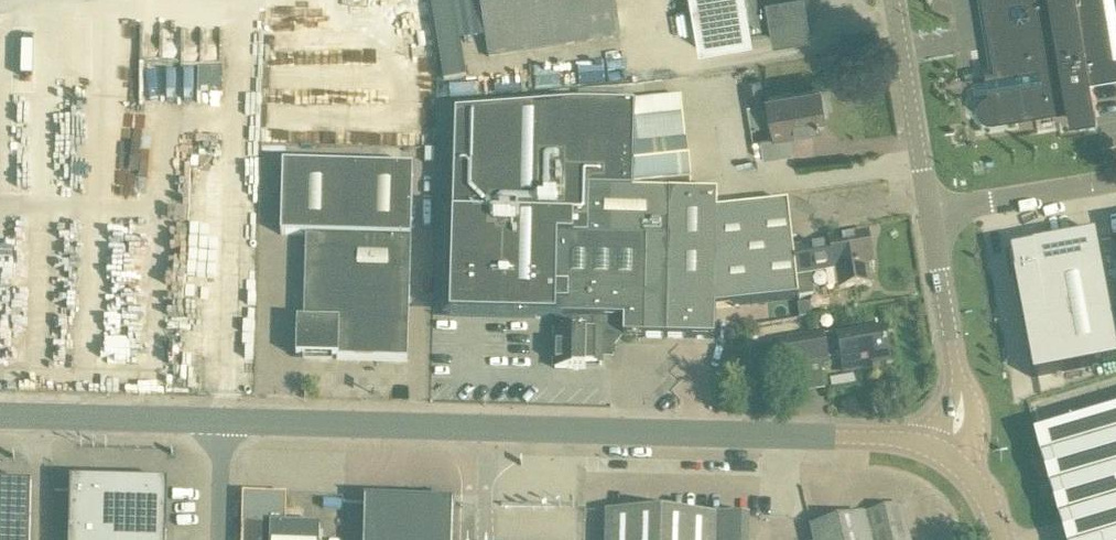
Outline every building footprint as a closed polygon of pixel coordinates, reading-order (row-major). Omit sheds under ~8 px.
[(620,39),(614,0),(480,0),(490,60),(620,39)] [(699,51),(752,42),(751,32),(770,29),(765,0),(690,0),(699,51)] [(771,36),(810,29),(809,25),(805,0),(765,0),(770,29),(771,35),(771,36)] [(1088,78),(1115,73),(1115,0),(982,0),(994,70),(984,71),(987,93),(985,94),(983,94),(982,95),(980,97),(979,98),(977,100),(976,102),(976,104),(975,105),(975,107),(975,109),(976,111),(976,112),(977,115),(979,117),(980,118),(982,120),(984,121),(986,121),(988,122),(991,122),(1066,109),(1068,120),(1095,116),(1088,78)] [(564,65),(519,74),(523,91),(568,82),(564,65)] [(517,76),(488,78),(489,91),(518,90),(517,76)] [(326,113),(342,112),(341,88),(325,89),(326,113)] [(760,139),(763,157),(792,152),(789,136),(820,131),(818,118),(825,116),(820,88),(767,97),(774,136),(760,139)] [(636,134),(683,134),(683,95),(636,95),(636,134)] [(657,340),(714,341),(715,310),(799,300),(799,292),(794,251),(788,205),(717,213),(717,195),(692,193),(687,146),(633,152),(634,107),(568,107),(454,117),(451,319),(556,321),(555,372),(586,372),(586,368),(601,369),(602,337),(615,337),(615,339),(657,340)] [(709,155),(706,130),(695,131),(699,157),(709,155)] [(413,170),(283,166),(281,238),(307,238),(304,324),(298,324),(297,359),(408,362),(413,170)] [(182,224),(183,260),(217,259),(215,187),(197,188),(197,207),(195,207),(195,223),(182,224)] [(831,245),(794,251),(799,292),(807,291),(805,277),(837,272),(840,292),(870,287),(865,254),(870,254),(868,235),(830,241),(831,245)] [(1097,236),(1009,253),(1033,380),(1115,364),(1115,337),(1097,236)] [(811,318),(809,305),(798,306),(800,320),(811,318)] [(890,364),(885,332),(840,339),(840,336),(781,345),(785,369),(842,360),(844,371),(890,364)] [(1039,437),(1059,504),(1115,487),(1115,414),(1039,437)] [(32,488),(0,487),(0,539),(30,539),(32,488)] [(79,494),(79,487),(75,487),(74,539),(166,539),(167,490),(163,490),(162,496),(121,495),(79,494)] [(287,497),(285,497),(285,504),(276,504),(271,504),(271,503),(245,502),(244,539),(320,539),(320,529),(286,527),(287,497)] [(454,505),(415,504),(366,502),(364,539),(452,539),(454,505)] [(902,509),(812,531),(814,539),(910,539),(902,509)] [(749,518),(717,518),(606,515),(606,539),(749,539),(749,518)]
